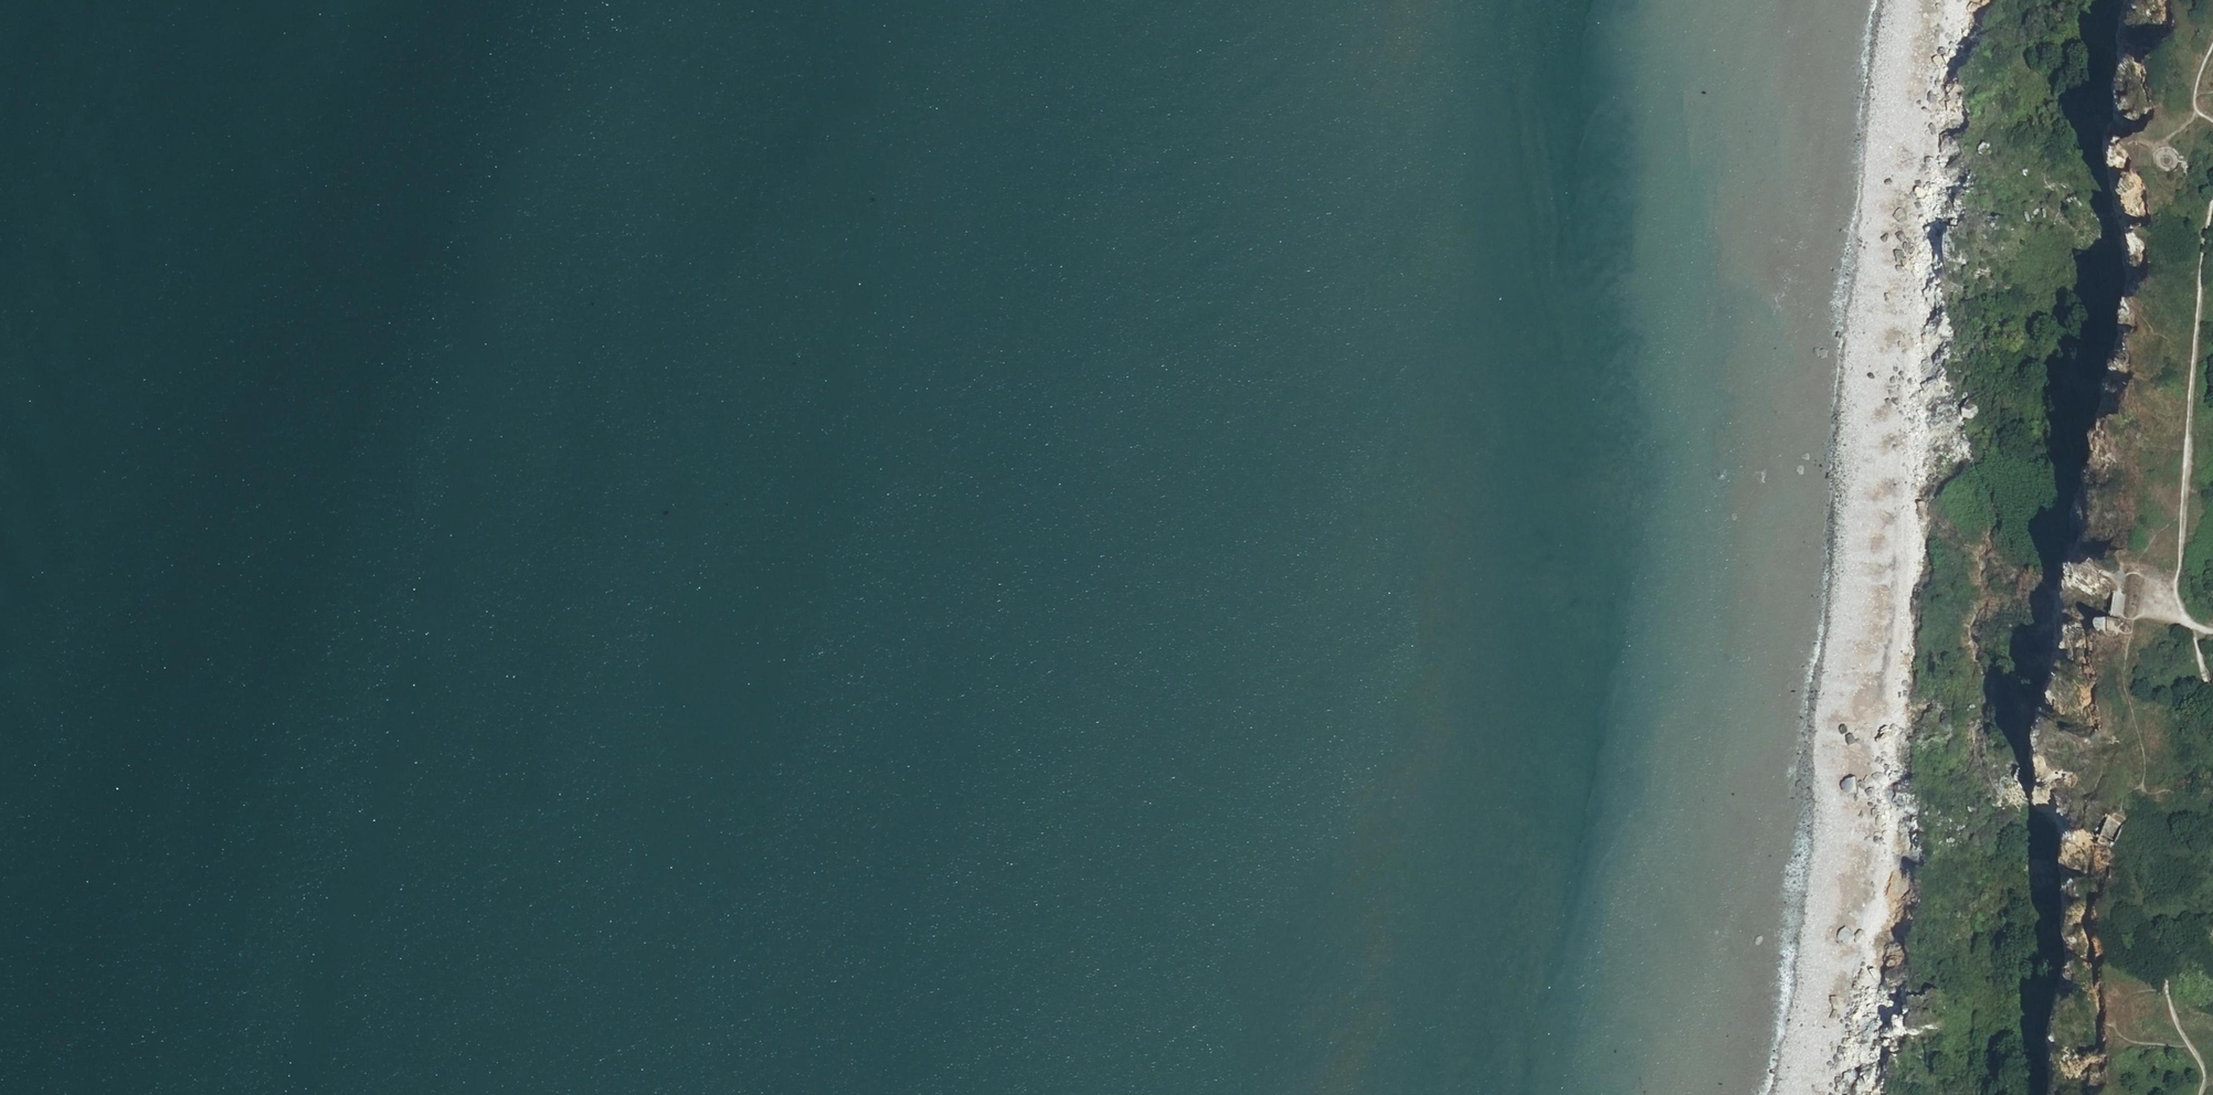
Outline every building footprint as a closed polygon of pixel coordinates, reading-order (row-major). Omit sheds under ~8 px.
[(2177,168),(2183,168),(2184,160),(2178,159),(2175,153),(2169,150),(2161,152),(2157,156),(2154,163),(2157,171),(2161,175),(2168,177),(2174,174),(2177,168)] [(2100,639),(2119,640),(2120,626),(2126,626),(2127,593),(2118,594),(2114,601),(2111,622),(2102,622),(2094,625),(2093,631),(2096,636),(2100,639)] [(2100,844),(2099,849),(2114,855),(2117,847),(2118,847),(2126,827),(2123,826),(2109,819),(2104,833),(2098,831),(2094,842),(2100,844)]
